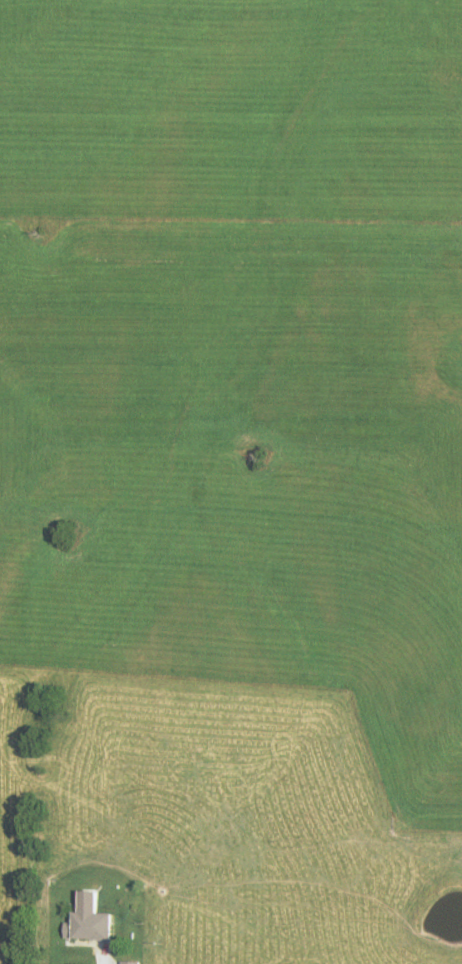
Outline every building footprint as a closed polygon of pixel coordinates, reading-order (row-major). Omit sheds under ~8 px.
[(107,940),(107,913),(92,913),(93,891),(74,890),(74,913),(68,912),(68,922),(60,922),(60,939),(107,940)]
